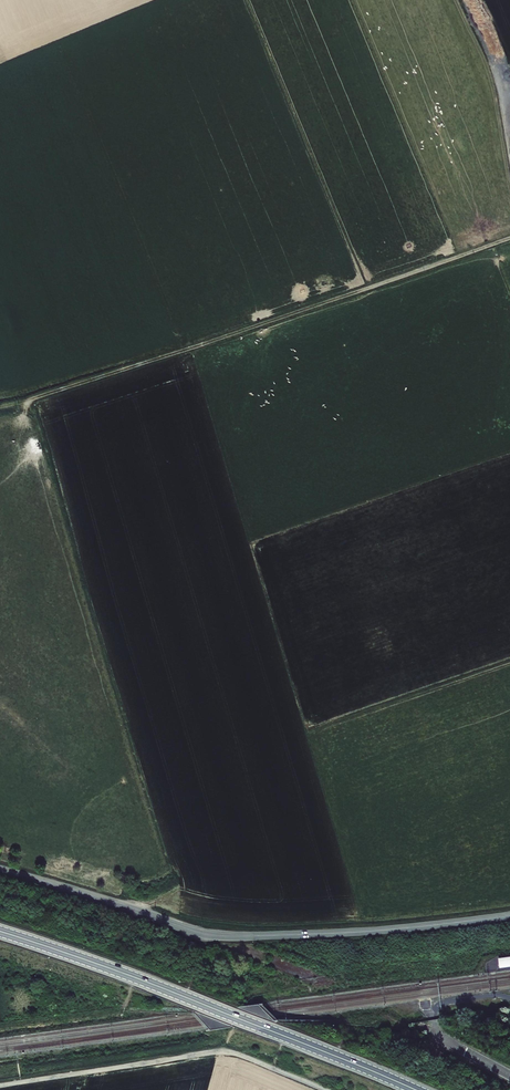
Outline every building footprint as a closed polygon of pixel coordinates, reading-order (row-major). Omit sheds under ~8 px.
[(498,959),(499,969),(509,967),(509,957),(498,959)]
